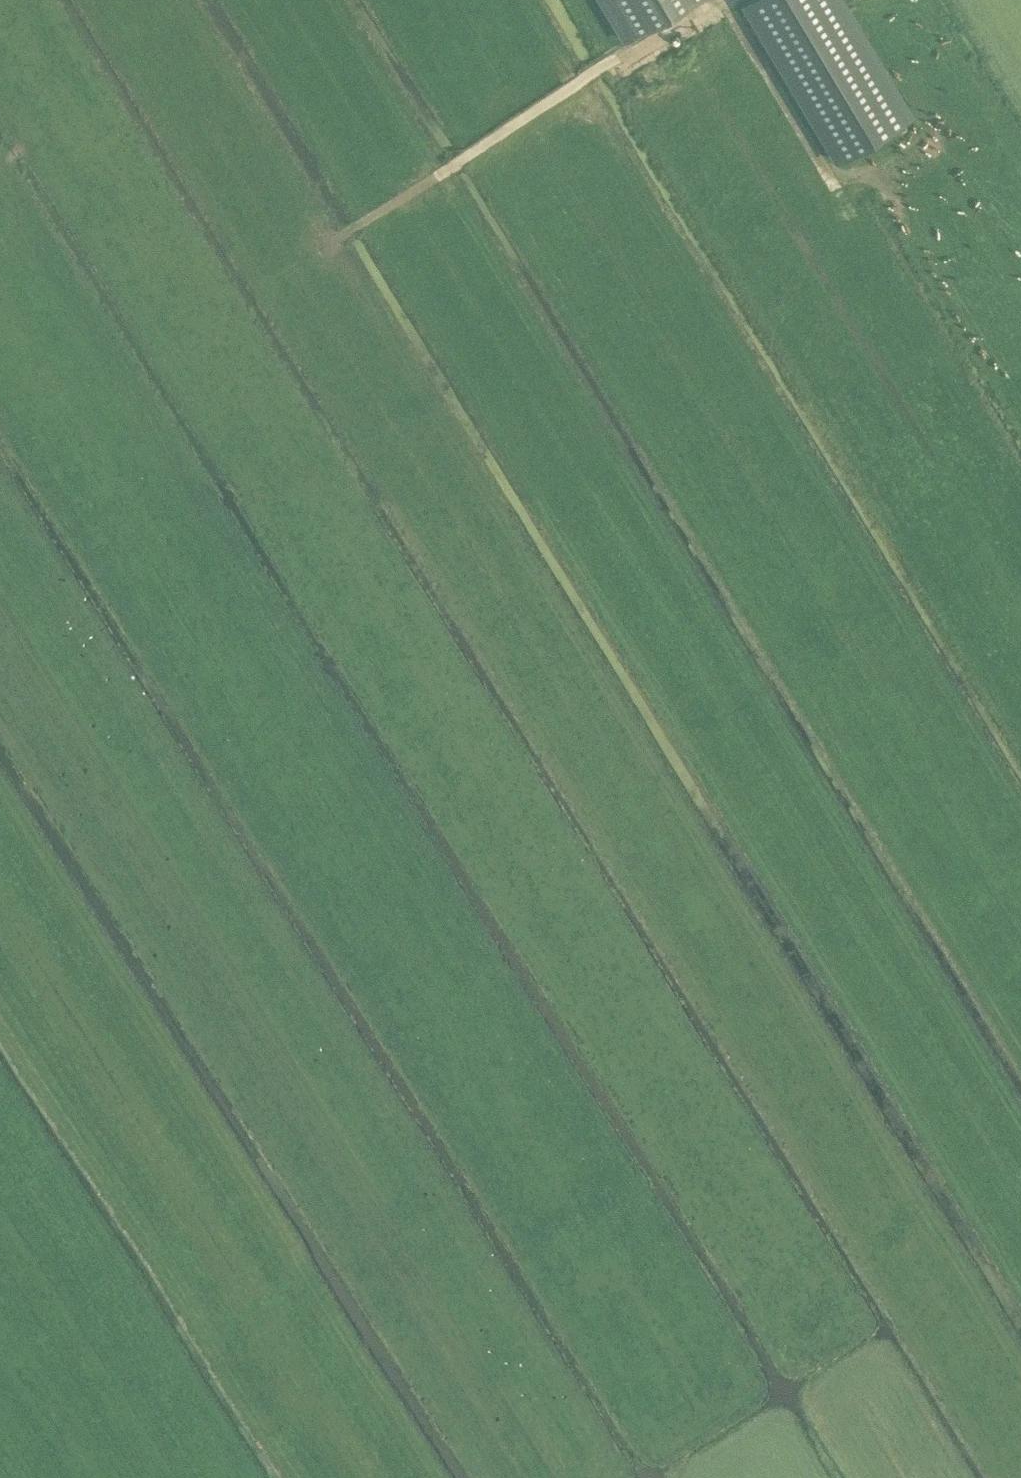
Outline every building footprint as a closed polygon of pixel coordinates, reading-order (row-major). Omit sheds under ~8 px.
[(628,38),(691,0),(605,0),(628,38)] [(842,0),(750,0),(746,2),(838,159),(910,116),(842,0)]
